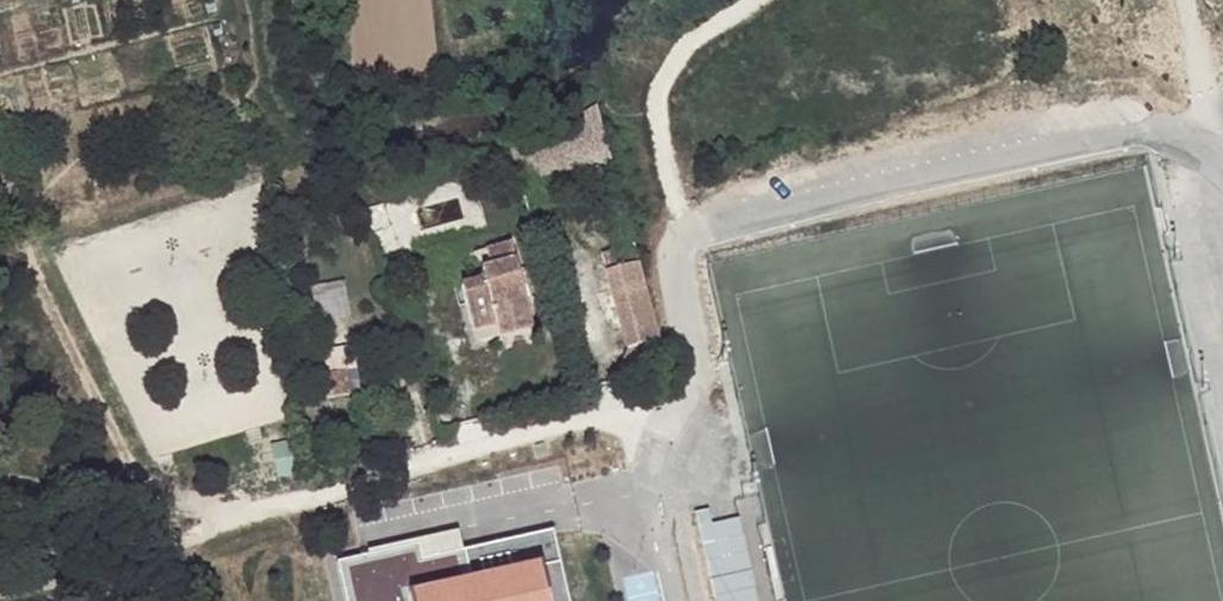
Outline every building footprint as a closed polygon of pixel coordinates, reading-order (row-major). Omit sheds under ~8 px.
[(367,240),(378,268),(392,263),(399,260),(388,232),(367,240)] [(531,316),(511,244),(486,251),(490,265),(481,268),(485,282),(462,288),(473,331),(496,325),(531,316)] [(392,263),(378,268),(381,276),(396,271),(392,263)] [(659,340),(639,263),(606,272),(627,348),(659,340)] [(326,313),(350,313),(350,289),(327,288),(326,313)] [(531,316),(496,325),(500,336),(534,327),(531,316)] [(361,391),(356,369),(346,371),(352,394),(361,391)] [(346,371),(346,370),(322,374),(327,398),(352,394),(346,371)] [(327,398),(322,374),(309,377),(314,401),(327,398)] [(352,408),(349,395),(331,398),(333,412),(352,408)] [(698,511),(716,600),(760,600),(743,516),(713,521),(711,508),(698,511)] [(392,577),(400,600),(617,600),(599,521),(392,577)]
